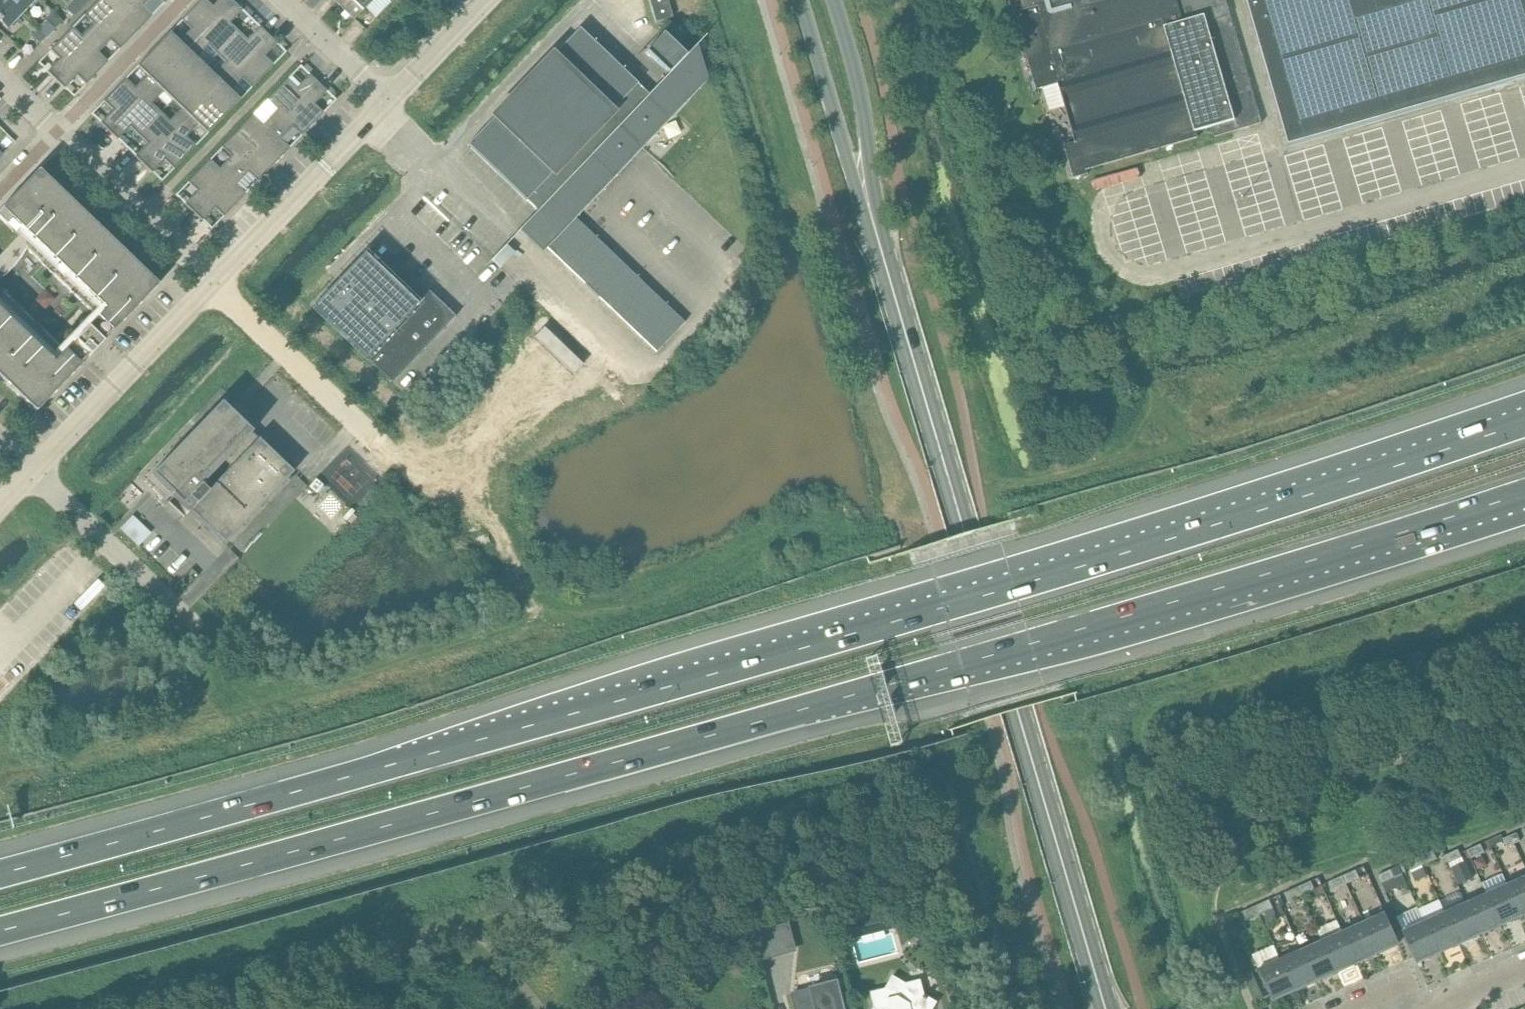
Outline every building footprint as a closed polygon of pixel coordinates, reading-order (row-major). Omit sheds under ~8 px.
[(1,22),(7,29),(23,12),(10,0),(0,0),(0,21),(1,22)] [(23,12),(35,0),(10,0),(23,12)] [(118,15),(102,0),(98,0),(84,15),(93,24),(81,36),(72,27),(50,50),(59,58),(47,71),(56,80),(118,15)] [(74,1),(82,8),(89,1),(88,0),(75,0),(74,1)] [(133,0),(102,0),(118,15),(133,0)] [(118,15),(136,32),(152,16),(143,7),(149,0),(133,0),(118,15)] [(233,1),(232,0),(217,0),(212,6),(206,0),(200,0),(181,20),(191,29),(179,41),(169,32),(153,49),(171,66),(233,1)] [(366,8),(376,17),(391,2),(389,0),(339,0),(337,3),(354,20),(366,8)] [(655,22),(672,17),(667,0),(649,0),(655,22)] [(1023,8),(1014,11),(1018,24),(1034,79),(1037,89),(1058,83),(1076,141),(1064,145),(1069,161),(1074,177),(1088,173),(1087,169),(1199,137),(1197,131),(1212,126),(1215,136),(1231,132),(1238,130),(1248,127),(1262,123),(1258,110),(1244,60),(1239,45),(1226,0),(1020,0),(1023,8)] [(1274,93),(1281,117),(1289,143),(1290,147),(1470,95),(1524,80),(1524,0),(1247,0),(1274,93)] [(82,8),(74,1),(67,8),(74,16),(82,8)] [(217,54),(238,31),(230,23),(243,10),(233,1),(171,66),(188,83),(205,66),(196,57),(208,45),(217,54)] [(120,49),(136,32),(118,15),(56,80),(65,89),(77,76),(86,84),(108,62),(99,53),(110,41),(120,49)] [(47,20),(40,28),(47,35),(55,28),(47,20)] [(206,100),(268,35),(259,26),(247,39),(238,31),(217,54),(226,62),(214,75),(205,66),(188,83),(206,100)] [(47,35),(40,28),(32,36),(40,43),(47,35)] [(704,83),(708,79),(702,61),(697,44),(708,33),(708,32),(702,38),(686,55),(668,73),(648,94),(637,84),(625,72),(614,62),(618,58),(605,46),(602,50),(579,28),(468,144),(526,200),(537,210),(519,229),(543,252),(547,248),(656,352),(684,322),(575,218),(704,83)] [(686,55),(663,33),(645,51),(668,73),(686,55)] [(252,87),(274,65),(265,56),(277,43),(268,35),(206,100),(224,117),(240,100),(231,91),(243,79),(252,87)] [(108,131),(171,66),(153,49),(137,66),(146,75),(134,87),(125,78),(103,101),(112,110),(100,122),(108,131)] [(172,100),(188,83),(171,66),(108,131),(117,139),(130,126),(138,135),(160,112),(151,104),(163,91),(172,100)] [(256,147),(318,83),(309,74),(296,87),(288,78),(266,101),(275,110),(263,122),(254,113),(238,130),(256,147)] [(178,129),(206,100),(188,83),(172,100),(181,109),(169,121),(160,112),(138,135),(148,144),(135,157),(144,164),(178,129)] [(295,107),(256,147),(274,165),(290,148),(280,139),(292,126),(302,136),(313,124),(324,113),(314,104),(327,91),(318,83),(295,107)] [(178,129),(144,164),(152,173),(165,160),(174,169),(185,158),(196,146),(187,137),(198,125),(208,134),(224,117),(206,100),(178,129)] [(193,212),(256,147),(238,130),(221,147),(231,156),(219,168),(210,160),(188,182),(197,191),(184,204),(193,212)] [(217,188),(194,212),(202,221),(214,207),(224,217),(235,205),(246,194),(257,182),(274,165),(256,147),(217,188)] [(158,285),(38,170),(0,210),(0,278),(3,276),(12,268),(20,259),(26,248),(97,317),(65,350),(0,288),(0,378),(36,412),(158,285)] [(313,307),(392,383),(456,316),(402,265),(390,278),(364,254),(313,307)] [(583,365),(544,327),(534,337),(533,338),(573,375),(583,365)] [(221,402),(151,474),(224,544),(293,472),(221,402)] [(360,521),(374,505),(356,489),(341,504),(360,521)] [(1516,832),(1503,838),(1507,847),(1520,840),(1516,832)] [(1480,843),(1467,849),(1472,860),(1485,854),(1480,843)] [(1457,849),(1444,855),(1448,863),(1461,857),(1457,849)] [(1433,850),(1419,856),(1423,866),(1438,860),(1433,850)] [(1411,872),(1423,866),(1419,856),(1407,862),(1411,872)] [(1483,857),(1474,861),(1478,870),(1487,866),(1483,857)] [(1391,869),(1378,875),(1382,885),(1385,892),(1394,889),(1406,883),(1398,866),(1391,869)] [(1424,868),(1412,874),(1416,882),(1428,876),(1424,868)] [(1356,869),(1342,875),(1346,885),(1360,879),(1356,869)] [(1502,874),(1481,883),(1486,894),(1500,924),(1521,915),(1507,885),(1502,874)] [(1333,891),(1346,885),(1342,875),(1329,881),(1333,891)] [(1507,885),(1521,915),(1524,913),(1524,877),(1507,885)] [(1311,881),(1298,887),(1302,897),(1316,891),(1311,881)] [(1298,887),(1284,893),(1289,903),(1302,897),(1298,887)] [(1486,894),(1465,903),(1479,934),(1500,924),(1486,894)] [(1269,899),(1256,905),(1261,915),(1274,909),(1269,899)] [(1458,943),(1479,934),(1465,903),(1444,913),(1458,943)] [(1256,905),(1243,911),(1247,921),(1261,915),(1256,905)] [(1417,908),(1395,917),(1413,957),(1415,961),(1415,962),(1416,962),(1437,952),(1424,922),(1418,909),(1417,908)] [(1385,913),(1363,923),(1377,953),(1400,943),(1399,941),(1397,942),(1385,913)] [(1444,913),(1424,922),(1437,952),(1458,943),(1444,913)] [(1377,953),(1363,923),(1342,932),(1356,962),(1377,953)] [(759,959),(794,950),(788,926),(753,935),(759,959)] [(1342,932),(1322,941),(1335,972),(1356,962),(1342,932)] [(1335,972),(1322,941),(1301,951),(1314,981),(1335,972)] [(743,968),(754,956),(742,946),(732,958),(743,968)] [(1301,951),(1280,960),(1293,990),(1314,981),(1301,951)] [(1293,990),(1280,960),(1258,970),(1271,999),(1271,1000),(1293,990)] [(870,992),(874,1007),(872,1008),(933,1008),(937,1001),(924,993),(920,979),(905,983),(892,975),(885,988),(870,992)] [(835,984),(794,994),(798,1008),(842,1008),(835,984)]
